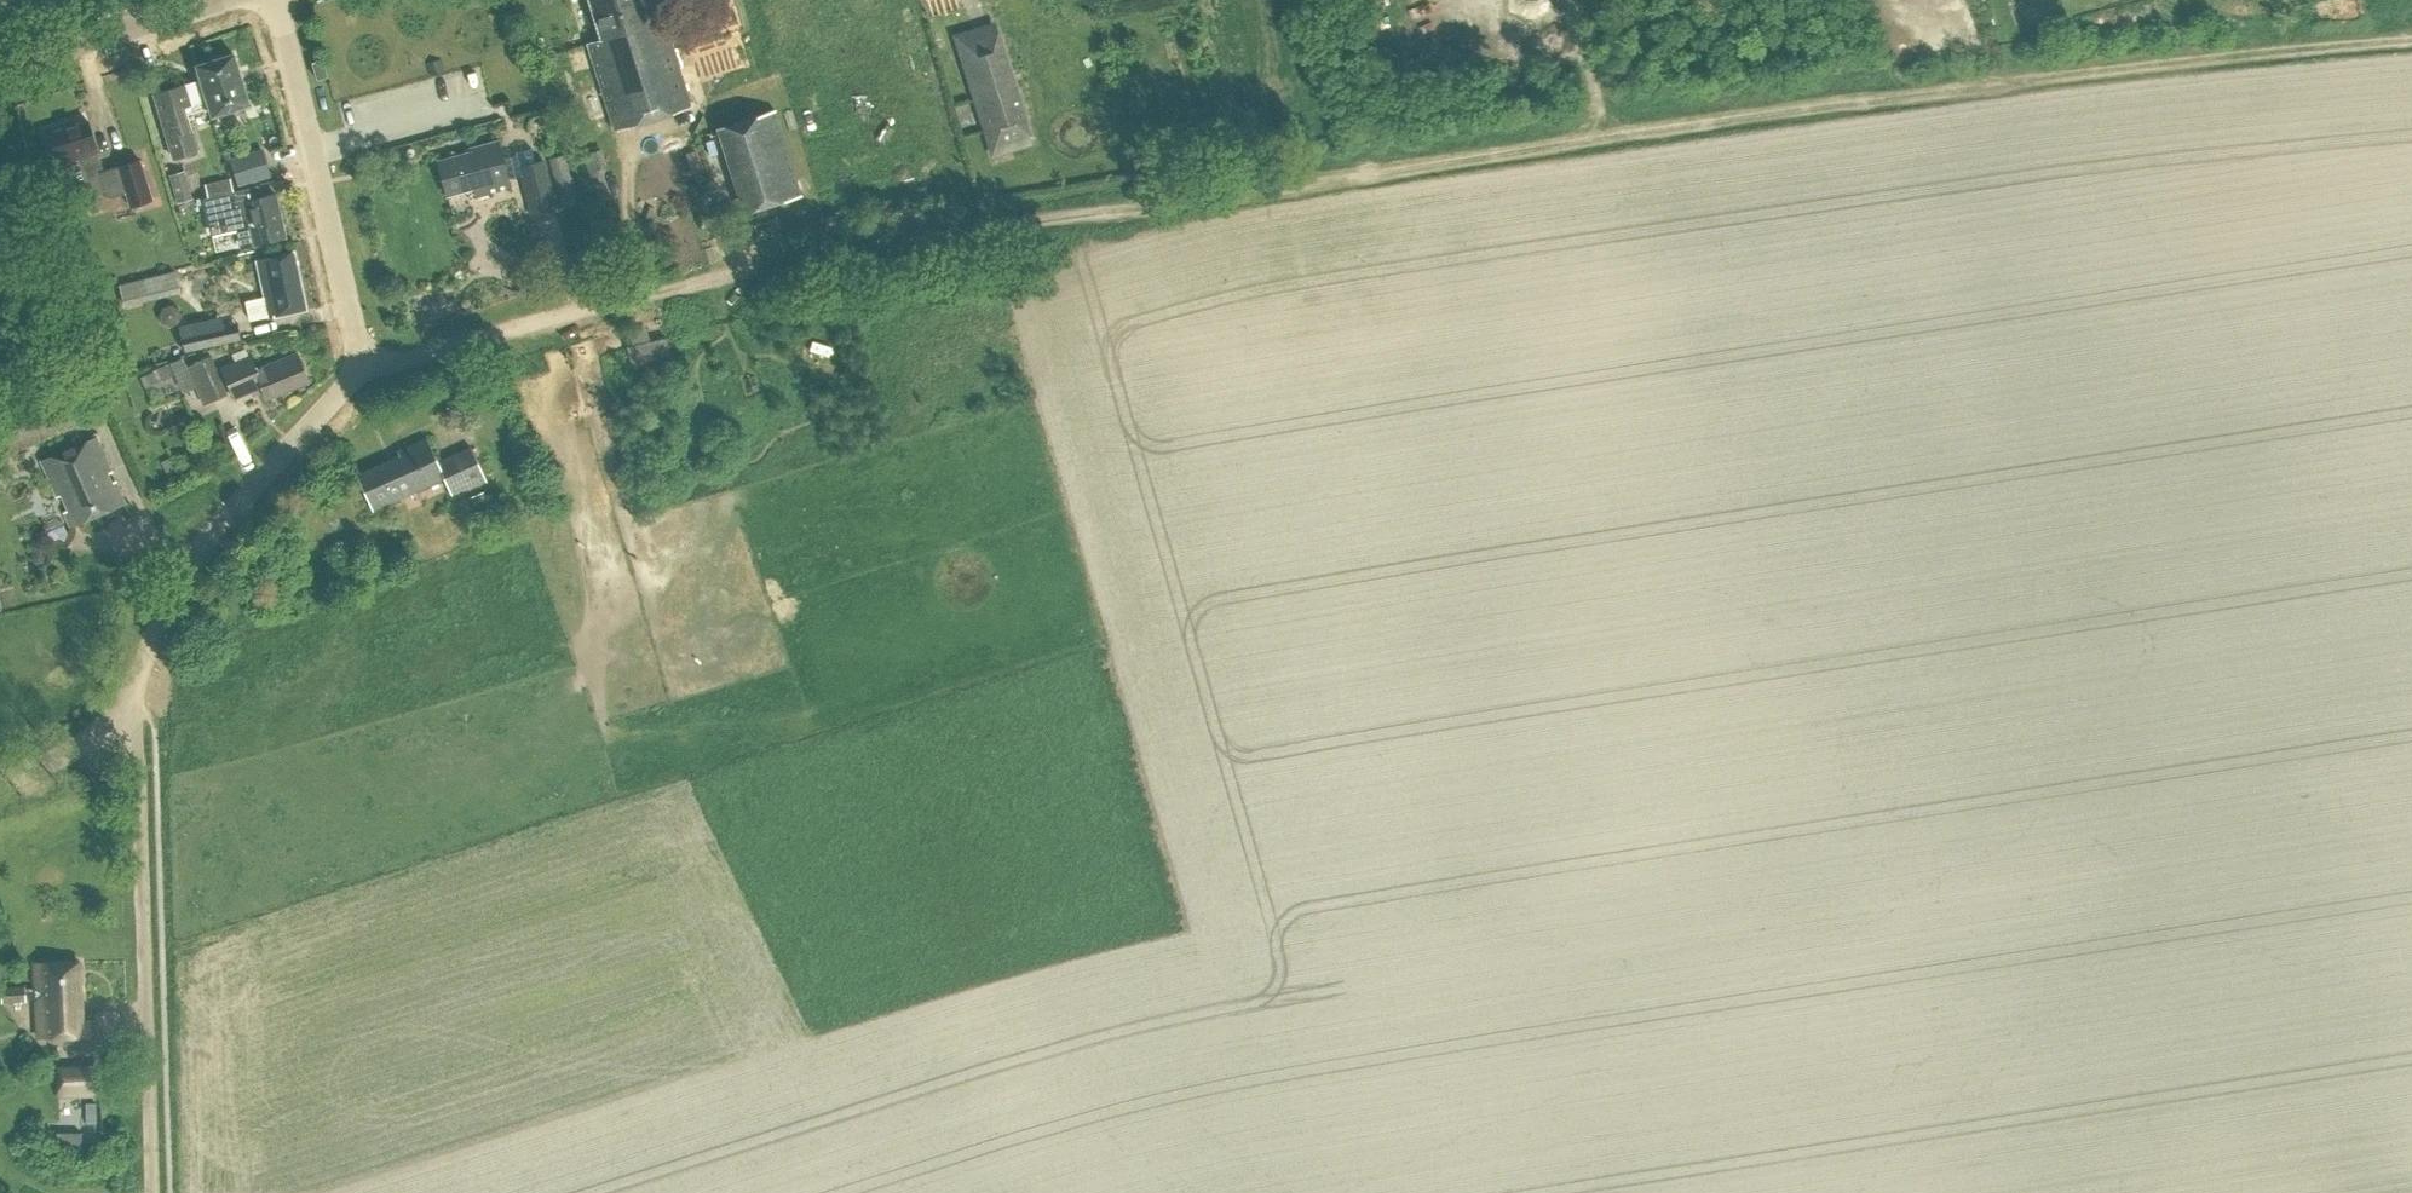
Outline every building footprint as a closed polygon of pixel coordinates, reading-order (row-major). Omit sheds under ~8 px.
[(595,14),(594,14),(601,37),(587,42),(614,129),(690,105),(663,18),(655,21),(649,1),(642,3),(641,0),(591,0),(595,14)] [(1499,10),(1497,0),(1470,0),(1473,15),(1499,10)] [(703,6),(678,14),(693,63),(718,56),(703,6)] [(951,33),(987,147),(1032,132),(998,26),(997,26),(994,19),(951,33)] [(195,65),(200,79),(209,106),(208,106),(211,116),(249,104),(233,53),(195,65)] [(425,61),(428,73),(444,69),(441,57),(425,61)] [(317,79),(327,76),(322,59),(312,62),(317,79)] [(466,75),(468,90),(489,87),(487,72),(466,75)] [(154,93),(173,158),(197,151),(185,114),(208,106),(209,106),(200,79),(154,93)] [(751,211),(799,196),(801,196),(778,121),(775,109),(723,125),(751,211)] [(59,164),(77,157),(89,195),(101,191),(102,192),(106,191),(108,197),(126,192),(130,205),(152,198),(139,158),(103,170),(97,151),(87,120),(49,132),(57,158),(59,164)] [(518,176),(529,215),(556,208),(543,159),(528,163),(525,151),(501,157),(497,140),(468,148),(469,152),(437,160),(446,194),(471,188),(474,197),(510,188),(508,179),(518,176)] [(228,158),(237,187),(270,176),(261,148),(228,158)] [(563,154),(547,158),(561,207),(576,203),(563,154)] [(170,175),(178,203),(194,199),(186,170),(170,175)] [(275,193),(263,196),(261,184),(226,192),(223,179),(206,182),(209,196),(202,198),(210,235),(237,229),(240,246),(251,243),(285,236),(275,193)] [(292,250),(292,251),(255,260),(269,317),(305,308),(293,250),(292,250)] [(235,396),(262,385),(267,397),(307,380),(295,353),(255,369),(254,367),(255,367),(250,354),(219,366),(224,380),(227,378),(235,396)] [(40,460),(70,525),(124,502),(95,436),(40,460)] [(357,474),(373,509),(443,477),(449,490),(483,475),(470,447),(437,462),(426,438),(397,451),(399,455),(357,474)] [(467,495),(474,515),(490,510),(489,507),(495,505),(490,491),(483,493),(482,490),(467,495)] [(36,998),(38,1037),(88,1035),(88,1019),(81,1019),(80,961),(34,962),(36,987),(25,988),(26,998),(36,998)] [(25,1002),(24,984),(0,985),(0,990),(0,1003),(25,1002)] [(102,1096),(101,1066),(55,1067),(56,1098),(102,1096)] [(81,1132),(56,1132),(56,1146),(81,1146),(81,1132)]
